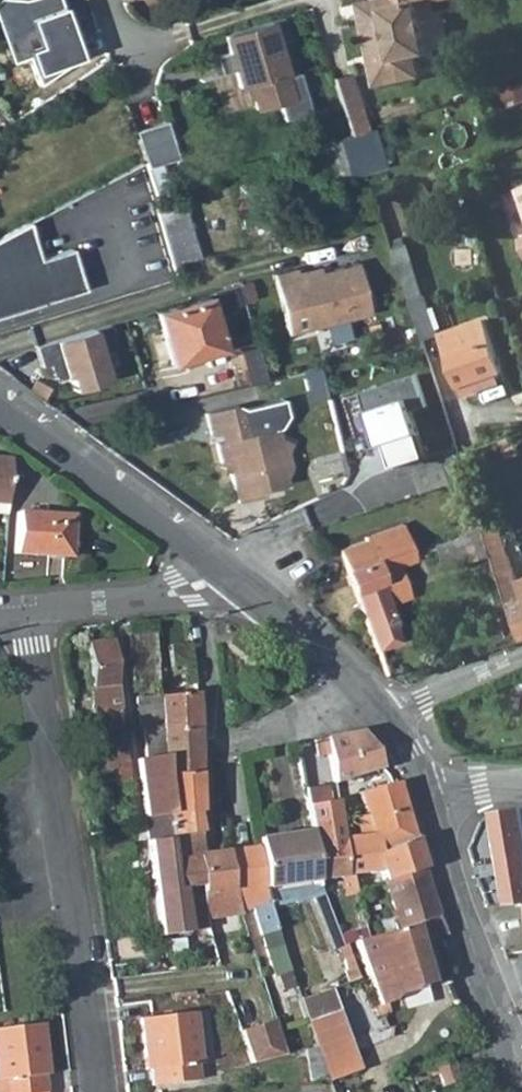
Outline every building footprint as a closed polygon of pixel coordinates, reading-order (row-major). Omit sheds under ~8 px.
[(358,12),(379,8),(377,0),(367,0),(356,2),(358,12)] [(358,12),(371,86),(417,78),(413,57),(425,55),(416,5),(444,0),(377,0),(379,8),(358,12)] [(226,53),(212,57),(217,75),(231,71),(236,88),(246,85),(254,110),(276,104),(281,121),(307,113),(296,74),(282,78),(272,44),(285,40),(279,18),(220,35),(226,53)] [(206,59),(211,77),(217,75),(212,57),(206,59)] [(331,77),(339,103),(356,99),(348,72),(331,77)] [(356,132),(364,129),(356,99),(339,103),(348,135),(356,132)] [(162,121),(131,131),(142,168),(173,158),(162,121)] [(364,129),(356,132),(348,135),(331,140),(334,150),(342,148),(351,175),(386,164),(374,126),(364,129)] [(331,140),(290,153),(298,176),(318,170),(323,185),(351,176),(351,175),(342,148),(334,150),(331,140)] [(172,266),(197,259),(181,202),(155,210),(172,266)] [(0,236),(0,315),(88,287),(75,246),(43,256),(31,220),(0,236)] [(398,263),(423,339),(428,352),(443,346),(439,334),(426,295),(423,296),(410,260),(398,263)] [(274,273),(288,331),(368,312),(356,262),(298,276),(296,268),(274,273)] [(172,364),(225,348),(209,296),(157,311),(172,364)] [(326,344),(352,335),(347,319),(321,328),(326,344)] [(109,321),(35,344),(42,365),(49,363),(52,372),(59,377),(68,374),(73,390),(110,378),(101,350),(116,345),(109,321)] [(498,375),(503,373),(491,339),(488,331),(462,340),(443,346),(458,388),(459,387),(463,398),(501,385),(498,375)] [(418,376),(362,394),(380,448),(389,445),(396,467),(427,457),(412,411),(428,405),(418,376)] [(282,477),(287,465),(284,450),(290,441),(277,437),(275,427),(284,415),(280,402),(244,412),(236,405),(204,412),(209,433),(223,430),(226,440),(215,443),(220,463),(226,462),(232,487),(255,482),(257,490),(264,489),(284,484),(282,477)] [(11,458),(0,457),(0,499),(9,500),(11,458)] [(447,464),(418,473),(424,492),(453,483),(447,464)] [(232,487),(235,500),(266,493),(264,489),(257,490),(255,482),(232,487)] [(8,512),(9,500),(0,499),(0,511),(8,512)] [(69,557),(72,515),(17,511),(14,554),(69,557)] [(495,528),(490,515),(483,518),(487,531),(495,528)] [(391,566),(415,558),(403,523),(366,536),(366,538),(339,549),(376,647),(398,639),(389,614),(392,613),(384,589),(396,584),(391,566)] [(519,584),(512,563),(500,527),(495,528),(487,531),(486,531),(493,554),(496,563),(499,572),(505,592),(510,606),(517,625),(521,638),(521,583),(519,584)] [(450,569),(468,563),(493,554),(486,531),(466,538),(443,546),(450,569)] [(470,571),(496,563),(493,554),(468,563),(470,571)] [(109,697),(111,712),(102,713),(108,763),(110,763),(111,770),(117,769),(116,763),(119,764),(119,762),(128,762),(113,641),(87,644),(92,687),(107,685),(109,697)] [(172,668),(173,686),(195,683),(193,665),(172,668)] [(92,687),(94,699),(109,697),(107,685),(92,687)] [(160,696),(163,730),(197,728),(196,693),(167,696),(160,696)] [(166,817),(172,816),(168,776),(163,730),(160,696),(137,699),(140,730),(145,729),(148,759),(138,759),(150,840),(169,837),(166,817)] [(199,775),(198,731),(197,728),(163,730),(168,776),(199,775)] [(328,754),(332,784),(342,781),(382,771),(373,748),(359,728),(348,731),(325,738),(328,754)] [(328,754),(325,738),(313,742),(317,757),(328,754)] [(119,764),(121,780),(130,779),(128,762),(119,762),(119,764)] [(168,776),(172,816),(166,817),(169,837),(198,834),(195,814),(200,812),(199,775),(168,776)] [(397,785),(395,781),(394,779),(375,786),(360,791),(380,868),(380,869),(382,874),(421,862),(397,785)] [(332,784),(336,801),(347,798),(346,796),(342,781),(332,784)] [(337,875),(347,873),(341,838),(335,839),(326,786),(304,789),(311,830),(320,876),(320,877),(337,875)] [(336,801),(339,822),(353,819),(347,798),(336,801)] [(498,814),(513,904),(521,904),(521,812),(498,814)] [(339,822),(341,838),(359,835),(353,819),(339,822)] [(291,881),(320,876),(311,830),(281,837),(289,870),(291,880),(291,881)] [(169,837),(176,885),(202,882),(206,915),(206,916),(241,910),(234,887),(228,867),(226,853),(200,856),(198,834),(169,837)] [(150,840),(154,873),(156,873),(159,894),(157,894),(162,935),(211,928),(210,925),(206,916),(206,915),(202,882),(176,885),(169,837),(150,840)] [(263,882),(266,894),(270,906),(299,900),(293,884),(291,881),(291,880),(289,870),(281,837),(253,841),(255,850),(257,860),(263,882)] [(270,906),(266,894),(263,882),(257,860),(255,850),(226,853),(228,867),(234,887),(241,910),(254,907),(274,974),(290,969),(270,906)] [(438,916),(437,913),(421,862),(382,874),(386,887),(394,910),(391,910),(389,905),(385,907),(385,912),(381,914),(363,918),(367,935),(367,936),(405,927),(413,925),(420,922),(429,919),(438,916)] [(380,869),(352,872),(356,891),(374,889),(386,887),(382,874),(380,869)] [(357,894),(356,891),(352,872),(347,873),(337,875),(343,898),(357,894)] [(405,927),(367,936),(367,935),(355,938),(364,963),(379,1002),(376,1003),(378,1008),(387,1005),(386,1000),(392,998),(397,992),(434,983),(418,939),(444,933),(440,921),(438,916),(429,919),(420,922),(413,925),(405,927)] [(364,963),(355,938),(347,940),(354,959),(361,965),(362,965),(364,963)] [(356,1048),(385,1037),(378,1018),(361,975),(331,987),(341,1009),(351,1035),(356,1048)] [(327,989),(316,993),(300,999),(306,1019),(341,1009),(331,987),(327,989)] [(341,1009),(306,1019),(315,1045),(351,1035),(341,1009)] [(203,1063),(197,1012),(142,1018),(148,1069),(154,1068),(155,1084),(200,1080),(199,1063),(203,1063)] [(242,1031),(253,1062),(285,1053),(274,1020),(242,1031)] [(43,1024),(0,1029),(0,1091),(44,1091),(43,1075),(47,1075),(43,1024)] [(331,1084),(364,1069),(356,1048),(351,1035),(315,1045),(331,1084)] [(480,1042),(483,1049),(491,1046),(490,1042),(488,1039),(480,1042)] [(331,1084),(315,1045),(307,1047),(312,1085),(330,1084),(331,1084)]
